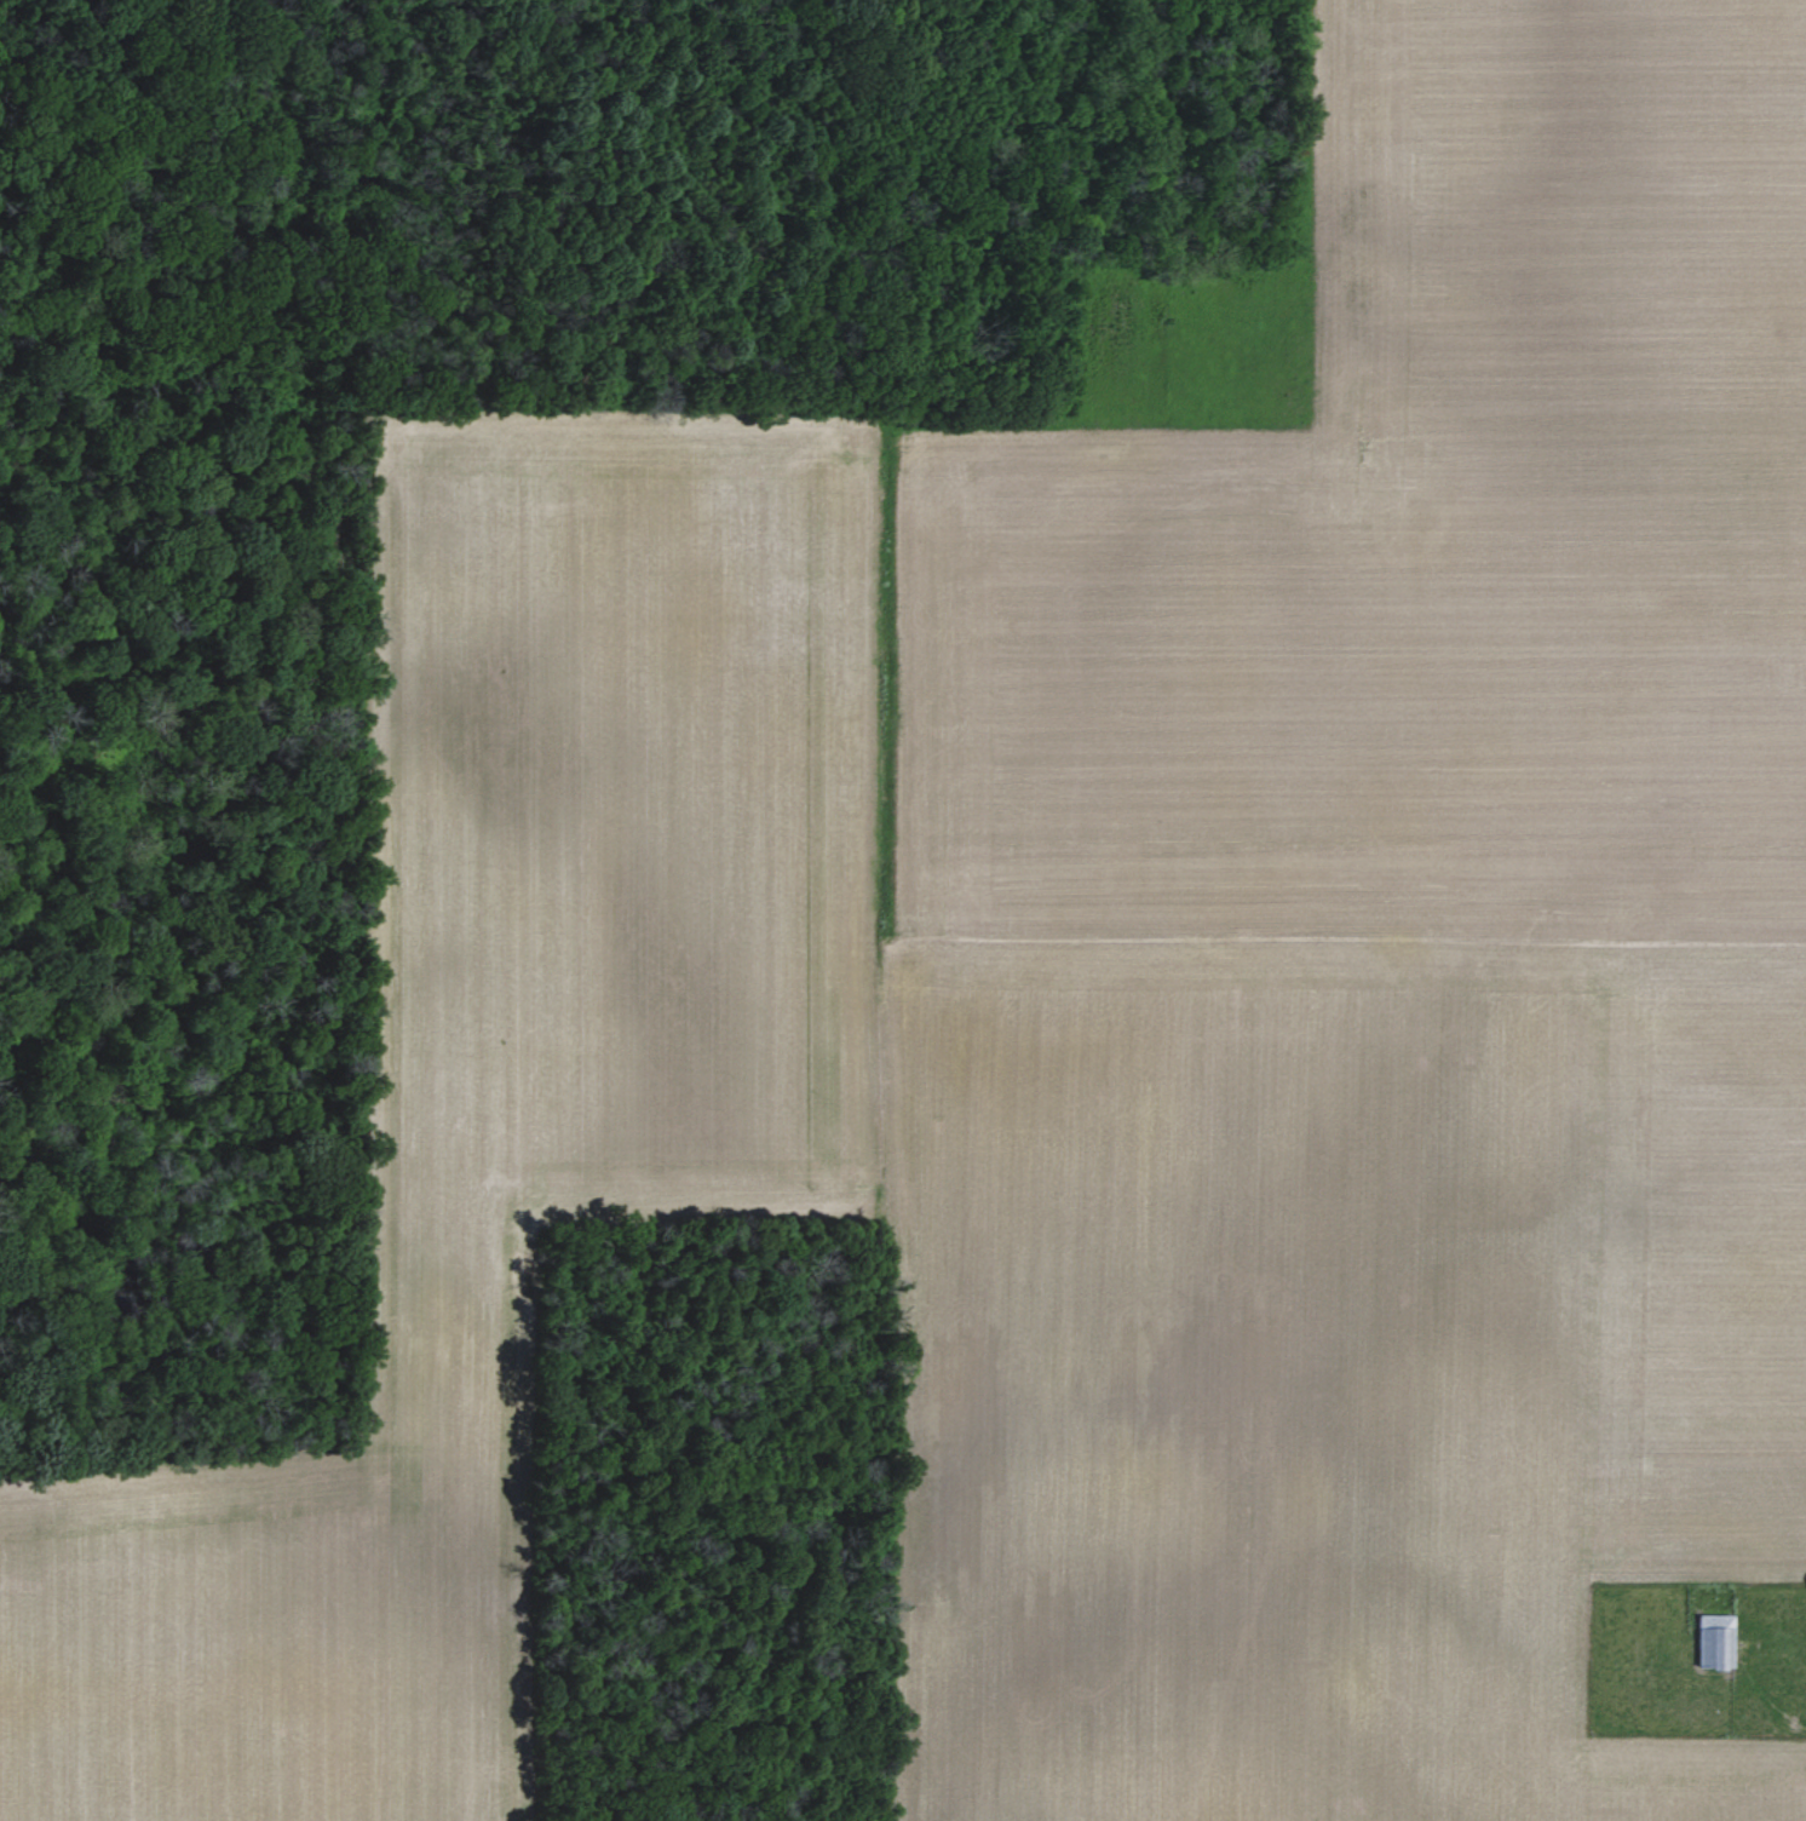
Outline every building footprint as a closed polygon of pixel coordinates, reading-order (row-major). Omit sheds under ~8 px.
[(1734,1613),(1698,1613),(1699,1666),(1735,1666),(1734,1613)]
